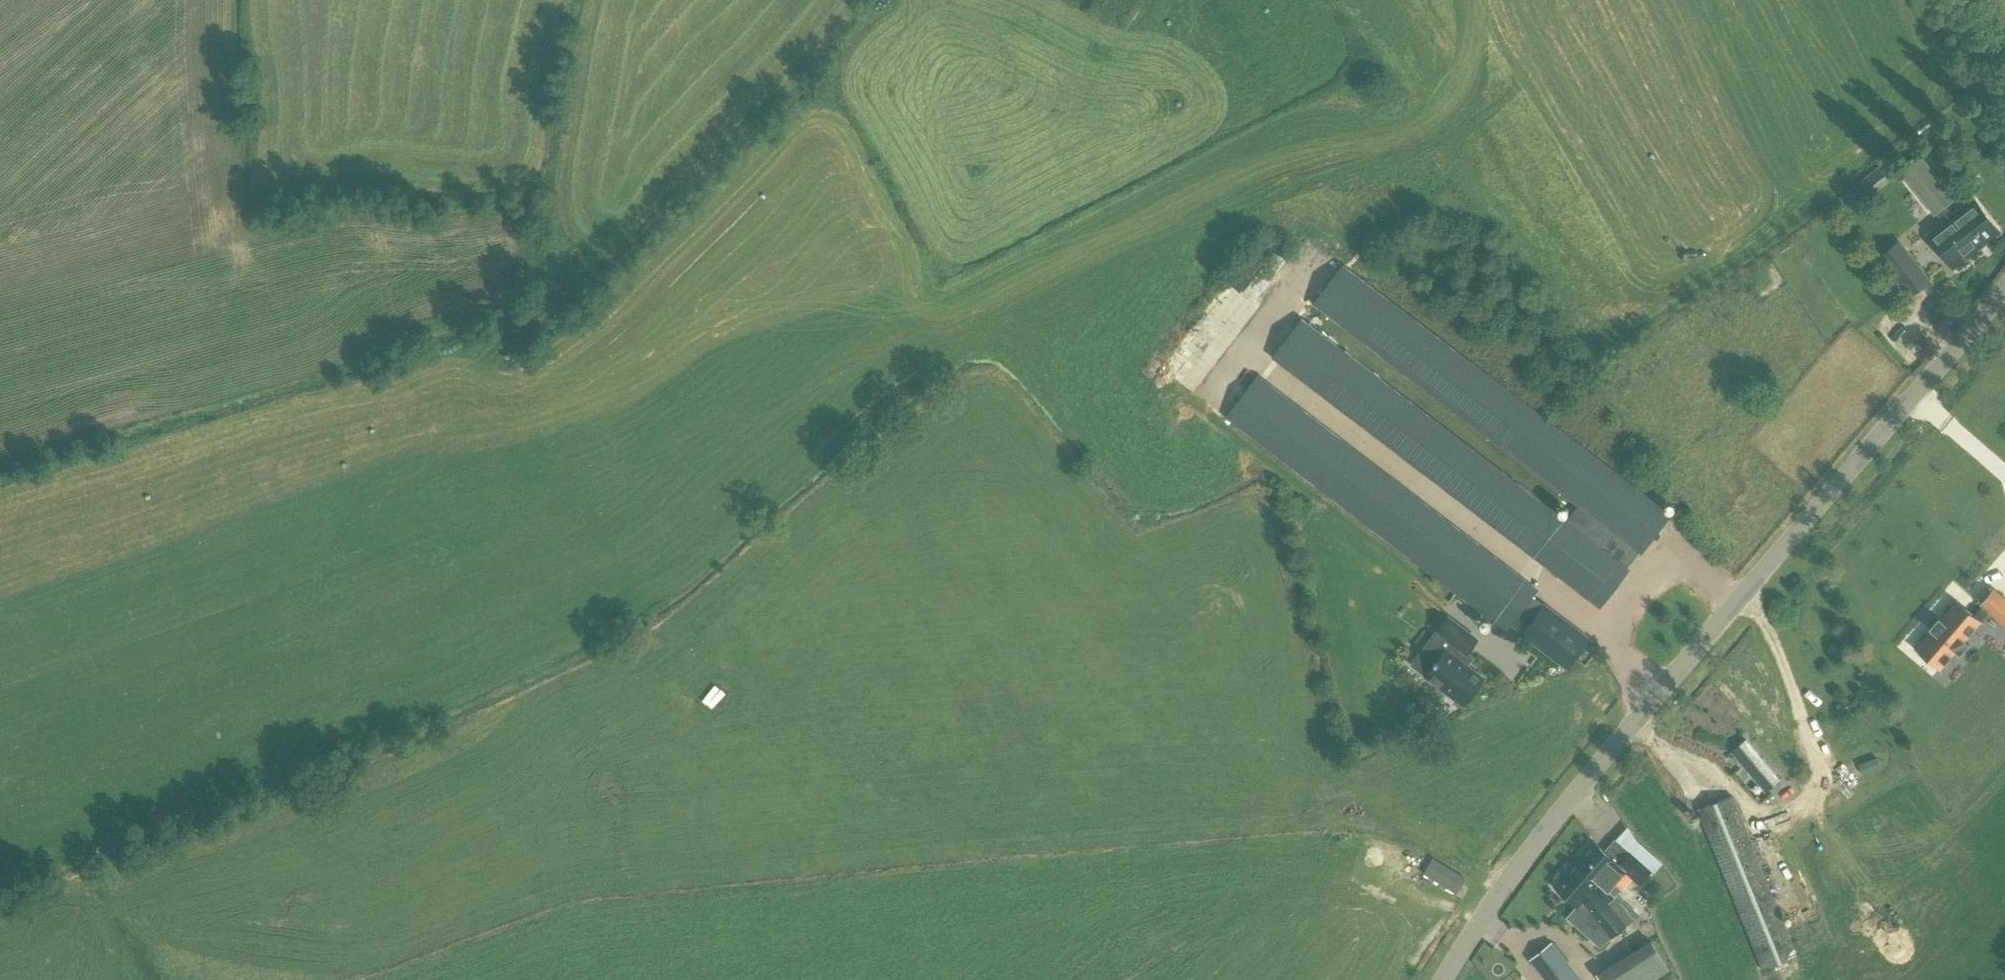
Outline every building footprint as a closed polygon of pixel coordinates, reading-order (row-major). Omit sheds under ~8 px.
[(1897,169),(1934,215),(1955,198),(1918,152),(1897,169)] [(1880,165),(1852,186),(1862,199),(1890,178),(1880,165)] [(1954,267),(1999,232),(1974,200),(1929,235),(1954,267)] [(1910,297),(1930,280),(1899,240),(1878,256),(1910,297)] [(1666,512),(1333,266),(1305,303),(1638,549),(1666,512)] [(1257,368),(1549,566),(1579,523),(1287,324),(1257,368)] [(1185,391),(1195,378),(1185,371),(1175,384),(1185,391)] [(1499,633),(1532,586),(1395,488),(1397,486),(1246,378),(1215,422),(1378,539),(1384,530),(1396,539),(1391,547),(1422,570),(1432,556),(1469,582),(1463,590),(1451,581),(1443,593),(1499,633)] [(1598,575),(1583,590),(1617,622),(1632,607),(1598,575)] [(1914,647),(1940,670),(1941,669),(1940,668),(1955,650),(1960,653),(1968,643),(1964,639),(1980,621),(1981,622),(1982,621),(1980,620),(1988,610),(2003,623),(2004,625),(2004,599),(1993,588),(1979,604),(1980,605),(1981,604),(1982,605),(1974,615),(1955,599),(1955,600),(1956,601),(1940,619),(1938,617),(1929,627),(1932,629),(1916,648),(1915,646),(1914,647)] [(1531,611),(1516,643),(1565,665),(1580,633),(1531,611)] [(1448,616),(1421,652),(1435,663),(1426,675),(1449,693),(1451,690),(1465,701),(1484,678),(1461,660),(1477,639),(1448,616)] [(694,700),(706,709),(719,692),(707,683),(694,700)] [(1829,708),(1817,712),(1823,728),(1835,724),(1829,708)] [(1746,739),(1732,751),(1765,791),(1780,779),(1746,739)] [(1698,810),(1702,820),(1763,969),(1797,956),(1732,796),(1698,810)] [(1915,823),(1895,834),(1899,843),(1920,832),(1915,823)] [(1593,842),(1575,862),(1599,882),(1615,896),(1622,888),(1615,882),(1624,872),(1640,884),(1652,870),(1615,838),(1603,851),(1593,842)] [(1423,873),(1457,893),(1466,877),(1433,857),(1423,873)] [(1609,939),(1628,924),(1597,884),(1599,882),(1575,862),(1554,886),(1578,907),(1581,904),(1609,939)] [(1652,942),(1652,941),(1597,974),(1598,975),(1602,979),(1652,979),(1669,970),(1652,942)] [(1567,964),(1548,979),(1580,979),(1567,964)]
